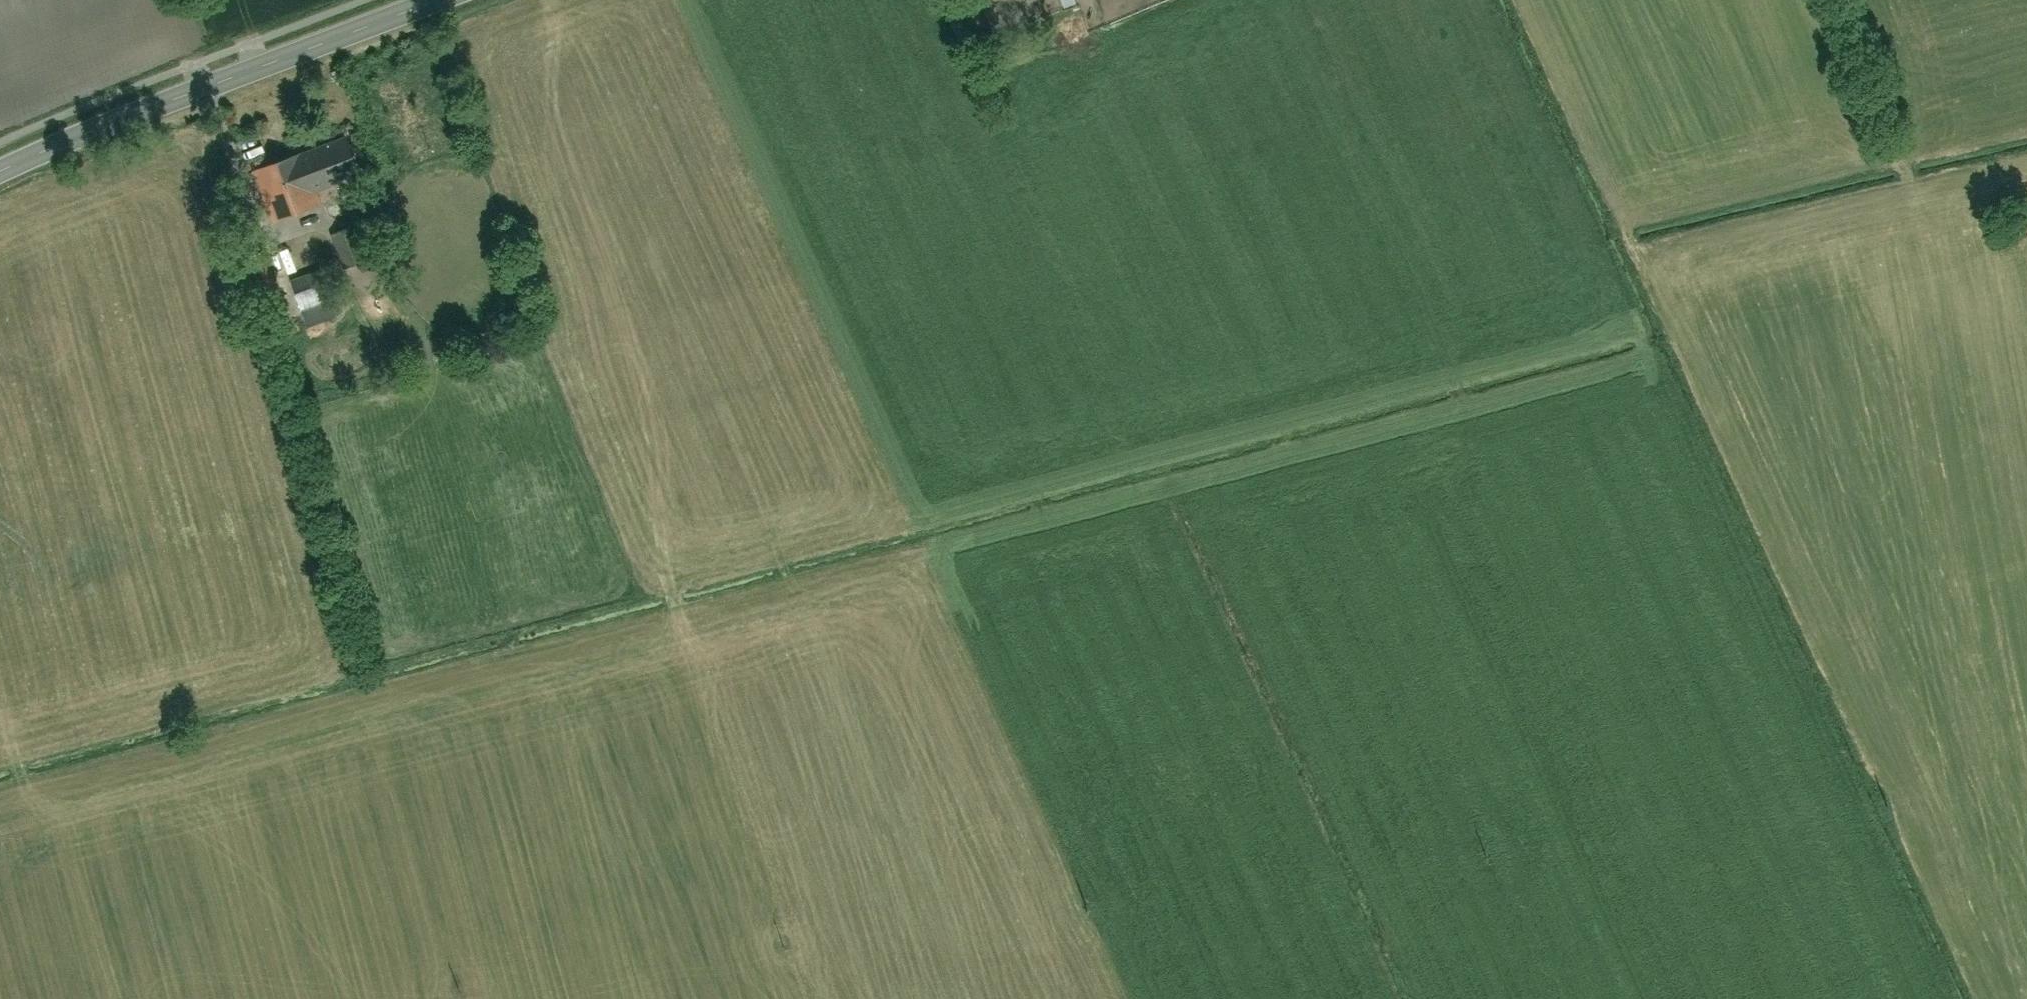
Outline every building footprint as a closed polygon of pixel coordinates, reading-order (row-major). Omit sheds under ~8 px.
[(249,171),(265,223),(308,210),(304,198),(352,183),(341,148),(294,162),(293,158),(249,171)] [(235,259),(251,304),(277,295),(261,250),(235,259)] [(286,289),(301,331),(337,318),(322,276),(286,289)]
